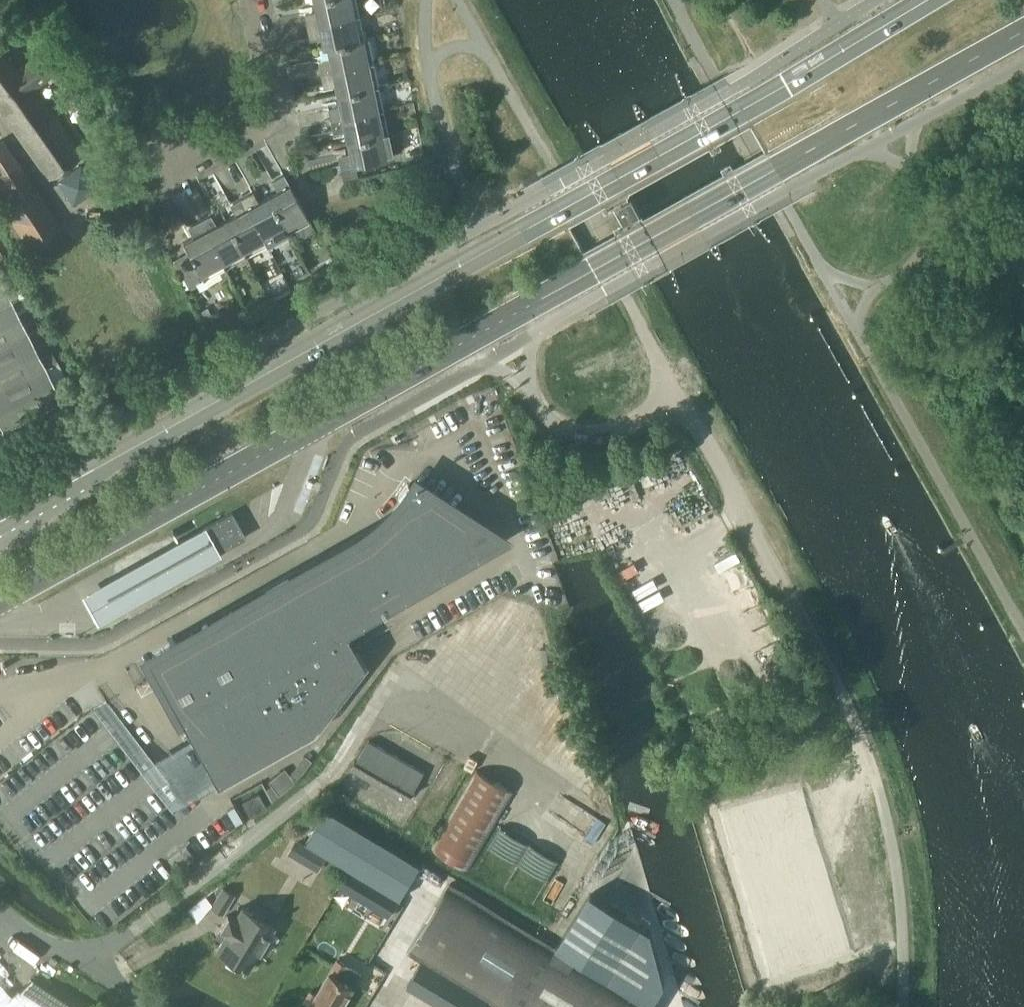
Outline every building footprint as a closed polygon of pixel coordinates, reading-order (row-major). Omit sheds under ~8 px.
[(315,13),(304,15),(306,25),(358,13),(355,0),(312,0),(315,13)] [(358,13),(306,25),(308,34),(319,32),(322,47),(326,46),(363,38),(358,13)] [(326,46),(329,61),(318,63),(320,72),(372,61),(367,37),(363,38),(326,46)] [(77,157),(81,155),(34,87),(51,76),(36,54),(16,68),(2,48),(0,49),(0,110),(47,178),(77,157)] [(372,61),(320,72),(322,82),(333,80),(336,93),(377,85),(373,65),(384,63),(383,59),(372,61)] [(377,85),(336,93),(339,109),(328,111),(330,119),(382,108),(377,85)] [(382,108),(330,119),(332,129),(343,126),(346,141),(387,132),(382,108)] [(387,132),(346,141),(349,155),(338,157),(340,167),(392,156),(387,132)] [(28,246),(59,226),(31,185),(32,184),(2,138),(0,139),(0,201),(2,204),(0,206),(27,247),(28,246)] [(72,205),(88,194),(97,188),(81,164),(56,180),(72,205)] [(342,176),(354,174),(352,165),(340,167),(342,176)] [(280,188),(268,195),(288,232),(309,220),(283,173),(274,178),(280,188)] [(288,232),(268,195),(255,202),(249,192),(241,196),(267,243),(288,232)] [(267,243),(241,196),(233,201),(238,212),(226,218),(246,255),(267,243)] [(207,215),(199,219),(225,267),(246,255),(226,218),(213,226),(207,215)] [(225,267),(199,219),(190,224),(196,235),(183,242),(189,253),(173,262),(187,287),(219,270),(222,276),(228,273),(225,267)] [(11,299),(0,278),(0,305),(11,299)] [(11,299),(0,305),(0,347),(28,332),(11,299)] [(28,332),(0,347),(0,389),(45,366),(28,332)] [(0,389),(0,426),(2,430),(62,400),(45,366),(0,389)] [(154,674),(155,675),(203,760),(216,782),(311,729),(362,663),(344,632),(479,556),(471,541),(465,532),(458,523),(450,514),(442,506),(433,498),(423,491),(412,484),(407,494),(400,503),(392,512),(384,521),(375,528),(366,535),(357,541),(328,557),(318,563),(265,592),(265,591),(225,614),(234,629),(154,674)] [(203,529),(216,553),(245,538),(232,513),(203,529)] [(217,555),(203,529),(201,527),(83,593),(99,620),(217,555)] [(423,772),(384,750),(368,741),(351,770),(406,801),(423,772)] [(468,867),(495,820),(512,791),(477,770),(432,847),(468,867)] [(242,802),(250,816),(266,807),(258,793),(242,802)] [(804,793),(746,811),(752,833),(811,815),(804,793)] [(328,809),(308,842),(401,898),(421,864),(328,809)] [(815,835),(759,853),(764,873),(822,854),(815,835)] [(297,839),(288,854),(318,871),(327,857),(297,839)] [(348,870),(339,887),(388,916),(398,899),(348,870)] [(829,874),(770,892),(777,915),(835,895),(829,874)] [(407,987),(422,996),(441,1006),(483,1006),(488,999),(500,1006),(651,1006),(666,982),(652,930),(590,893),(556,947),(545,941),(450,884),(409,953),(423,961),(407,987)] [(220,889),(209,908),(221,916),(232,896),(220,889)] [(227,933),(217,951),(247,969),(272,925),(241,907),(235,919),(228,915),(220,929),(227,933)] [(304,1001),(314,1006),(342,1006),(362,974),(336,959),(316,993),(311,990),(304,1001)] [(30,978),(18,991),(17,989),(12,994),(0,1006),(76,1006),(30,978)]
